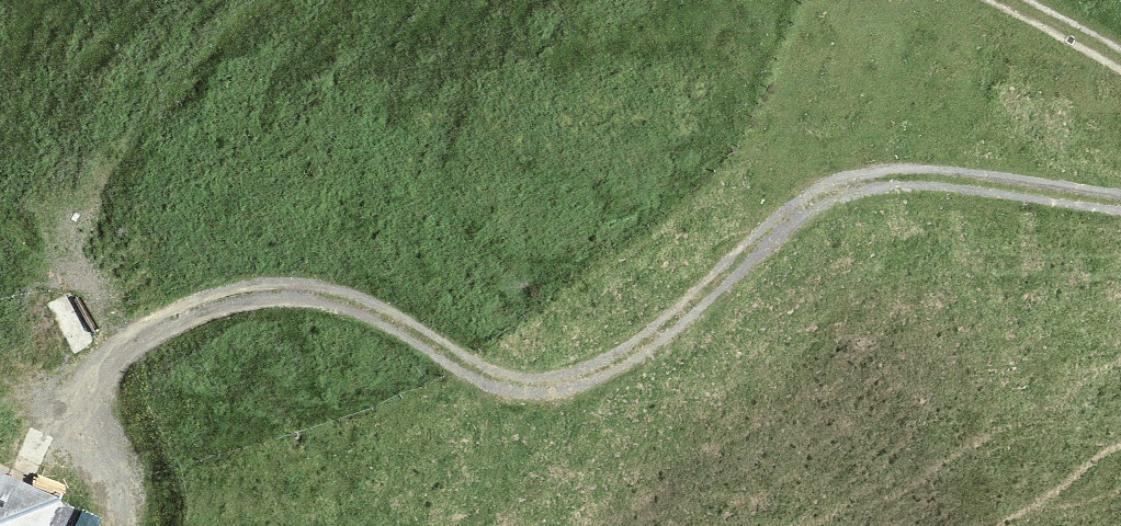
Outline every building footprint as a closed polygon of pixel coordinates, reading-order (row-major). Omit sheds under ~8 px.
[(0,483),(0,525),(47,525),(55,507),(0,483)]
